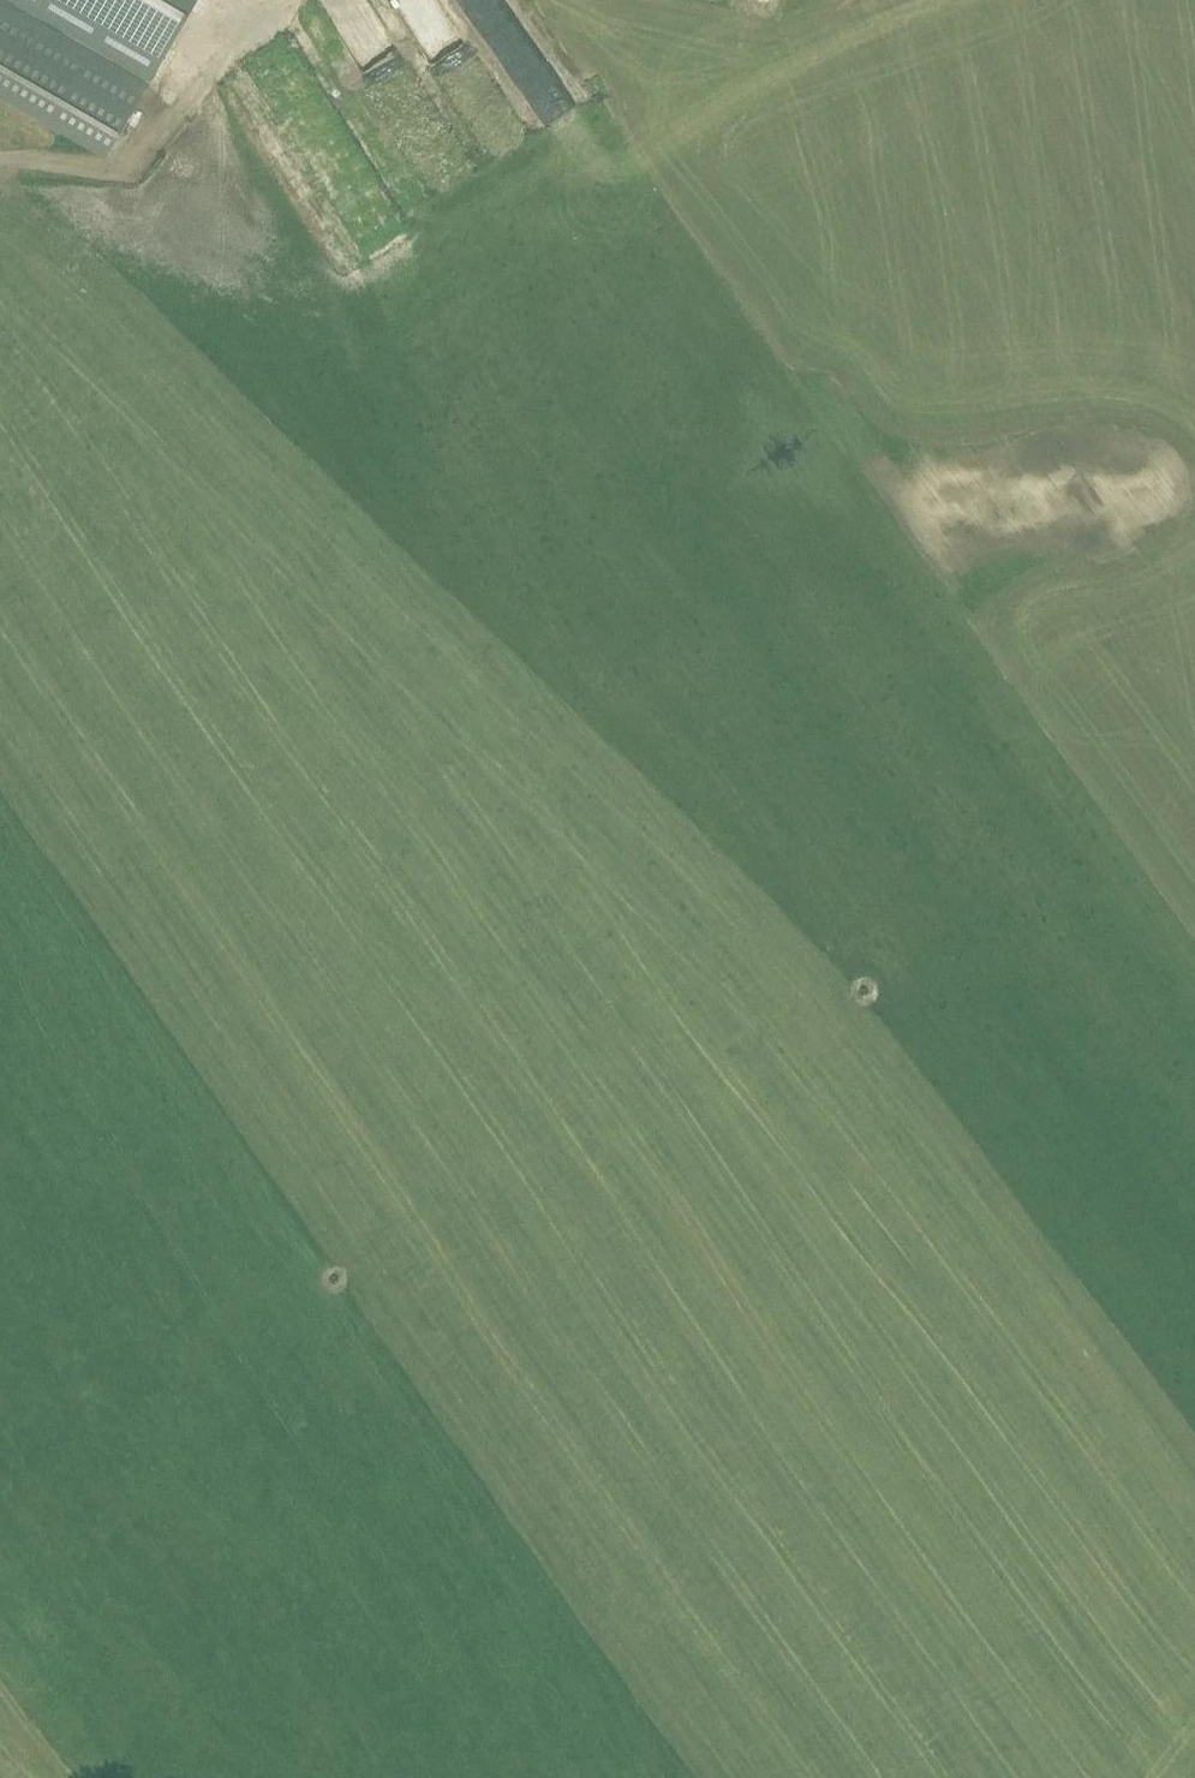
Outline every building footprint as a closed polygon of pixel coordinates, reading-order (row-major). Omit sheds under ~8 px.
[(199,0),(0,0),(0,97),(107,159),(199,0)] [(511,68),(549,133),(579,116),(540,51),(511,68)]
